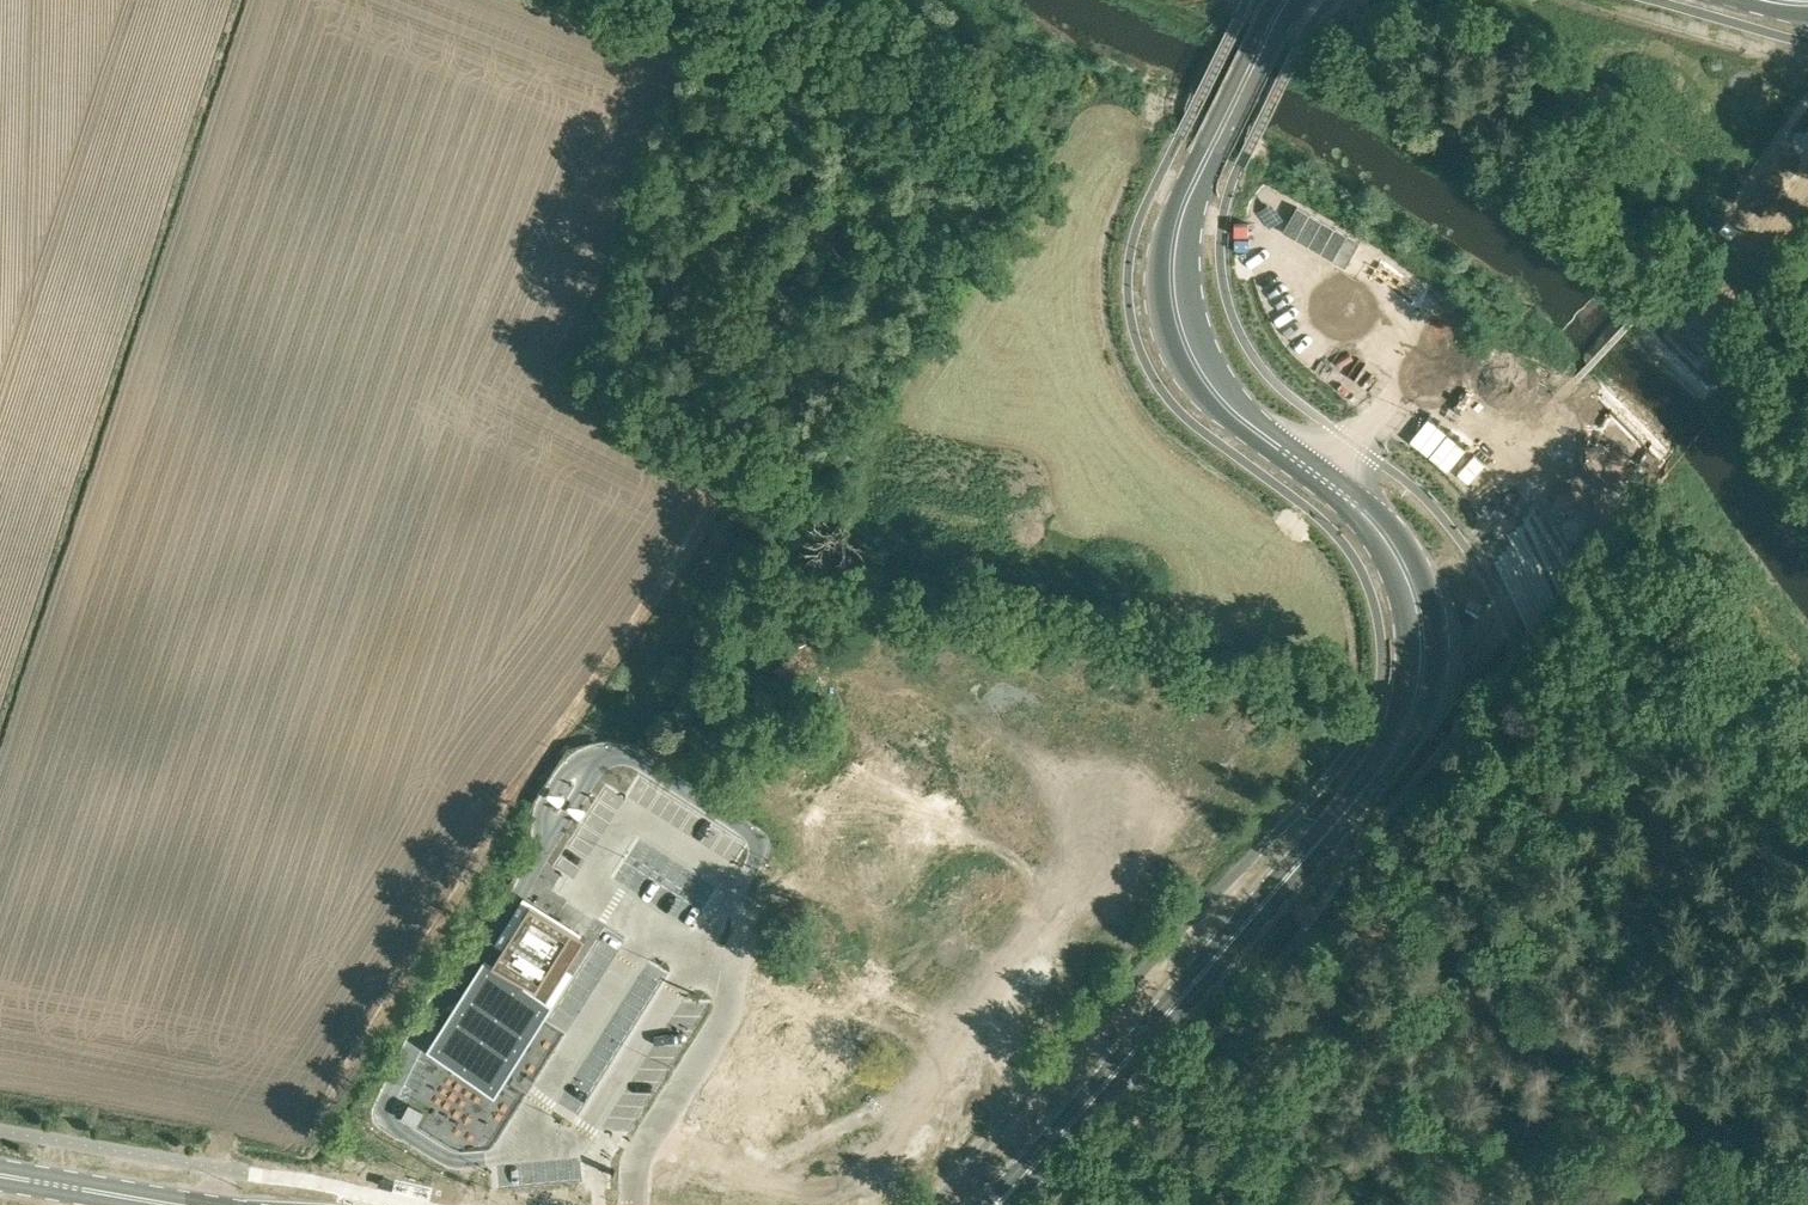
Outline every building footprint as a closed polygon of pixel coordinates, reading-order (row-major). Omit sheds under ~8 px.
[(877,790),(893,803),(907,788),(891,774),(877,790)] [(882,802),(834,857),(859,878),(906,823),(882,802)] [(509,933),(502,943),(508,946),(483,986),(477,982),(446,1031),(452,1034),(442,1049),(497,1084),(589,940),(534,905),(514,936),(509,933)] [(805,960),(800,971),(816,978),(821,967),(805,960)]
